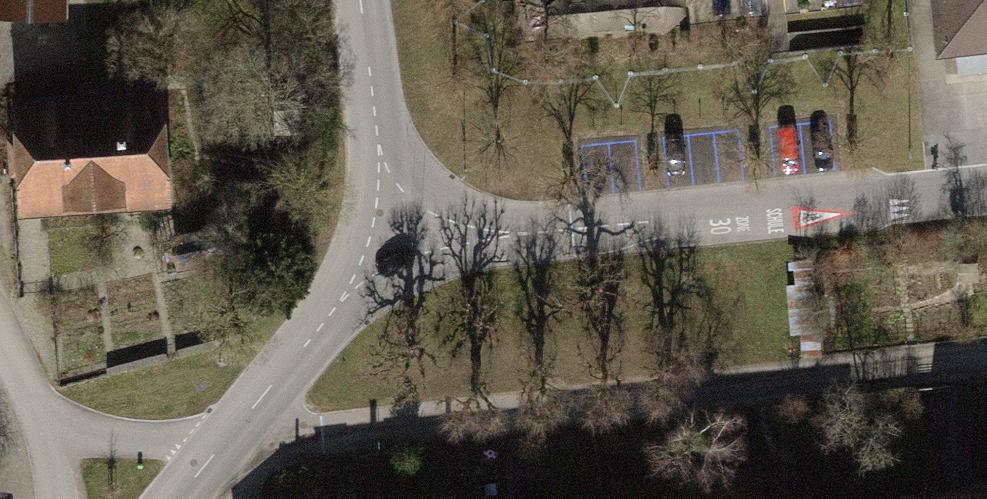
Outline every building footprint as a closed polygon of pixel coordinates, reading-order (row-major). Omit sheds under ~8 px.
[(73,18),(73,0),(0,0),(0,17),(73,18)] [(978,51),(986,50),(986,0),(974,0),(978,51)] [(180,82),(22,101),(37,224),(195,205),(180,82)] [(959,490),(960,498),(986,498),(986,487),(959,490)] [(959,490),(866,498),(960,498),(959,490)]
